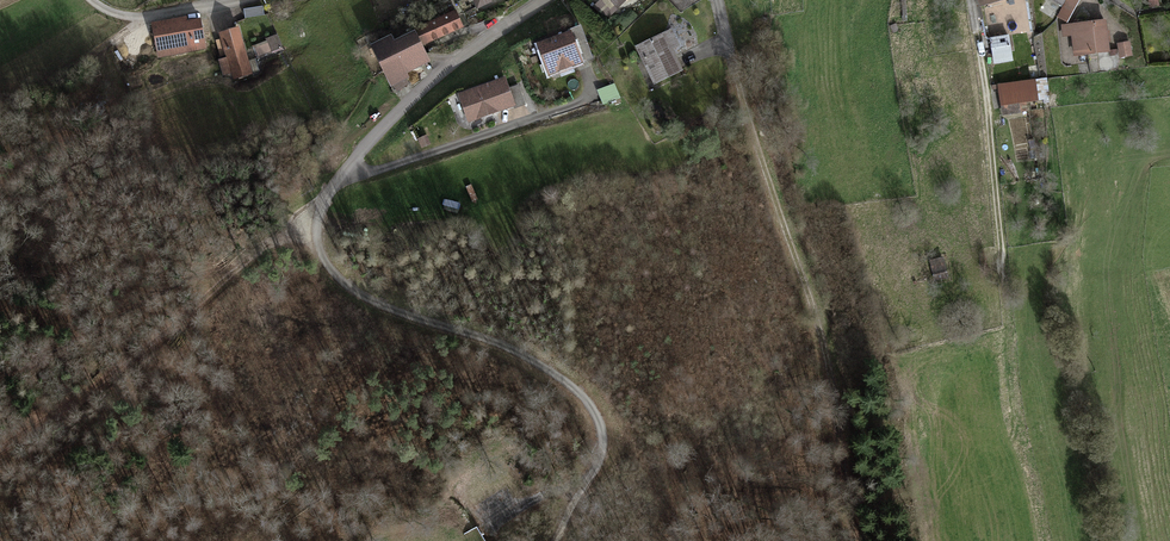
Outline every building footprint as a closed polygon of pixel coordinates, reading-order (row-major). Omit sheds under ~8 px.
[(980,9),(1015,0),(977,0),(980,9)] [(428,12),(432,21),(452,11),(448,3),(428,12)] [(263,6),(244,8),(245,17),(264,15),(263,6)] [(414,38),(420,49),(461,28),(455,17),(414,38)] [(154,23),(160,56),(205,48),(200,19),(186,22),(185,18),(154,23)] [(1107,27),(1063,29),(1063,39),(1072,38),(1072,57),(1108,56),(1107,27)] [(239,29),(221,34),(233,78),(251,73),(239,29)] [(581,61),(570,32),(539,44),(550,73),(581,61)] [(670,35),(637,51),(654,87),(680,74),(671,57),(679,53),(670,35)] [(275,38),(267,42),(271,50),(279,46),(275,38)] [(388,44),(371,53),(387,84),(427,64),(420,49),(414,38),(391,49),(388,44)] [(1010,39),(991,40),(994,66),(1012,64),(1010,39)] [(267,44),(256,48),(259,56),(270,52),(267,44)] [(504,79),(460,94),(469,120),(513,104),(504,79)] [(1042,84),(999,89),(1001,108),(1044,103),(1042,84)] [(943,263),(932,264),(935,281),(946,280),(943,263)]
